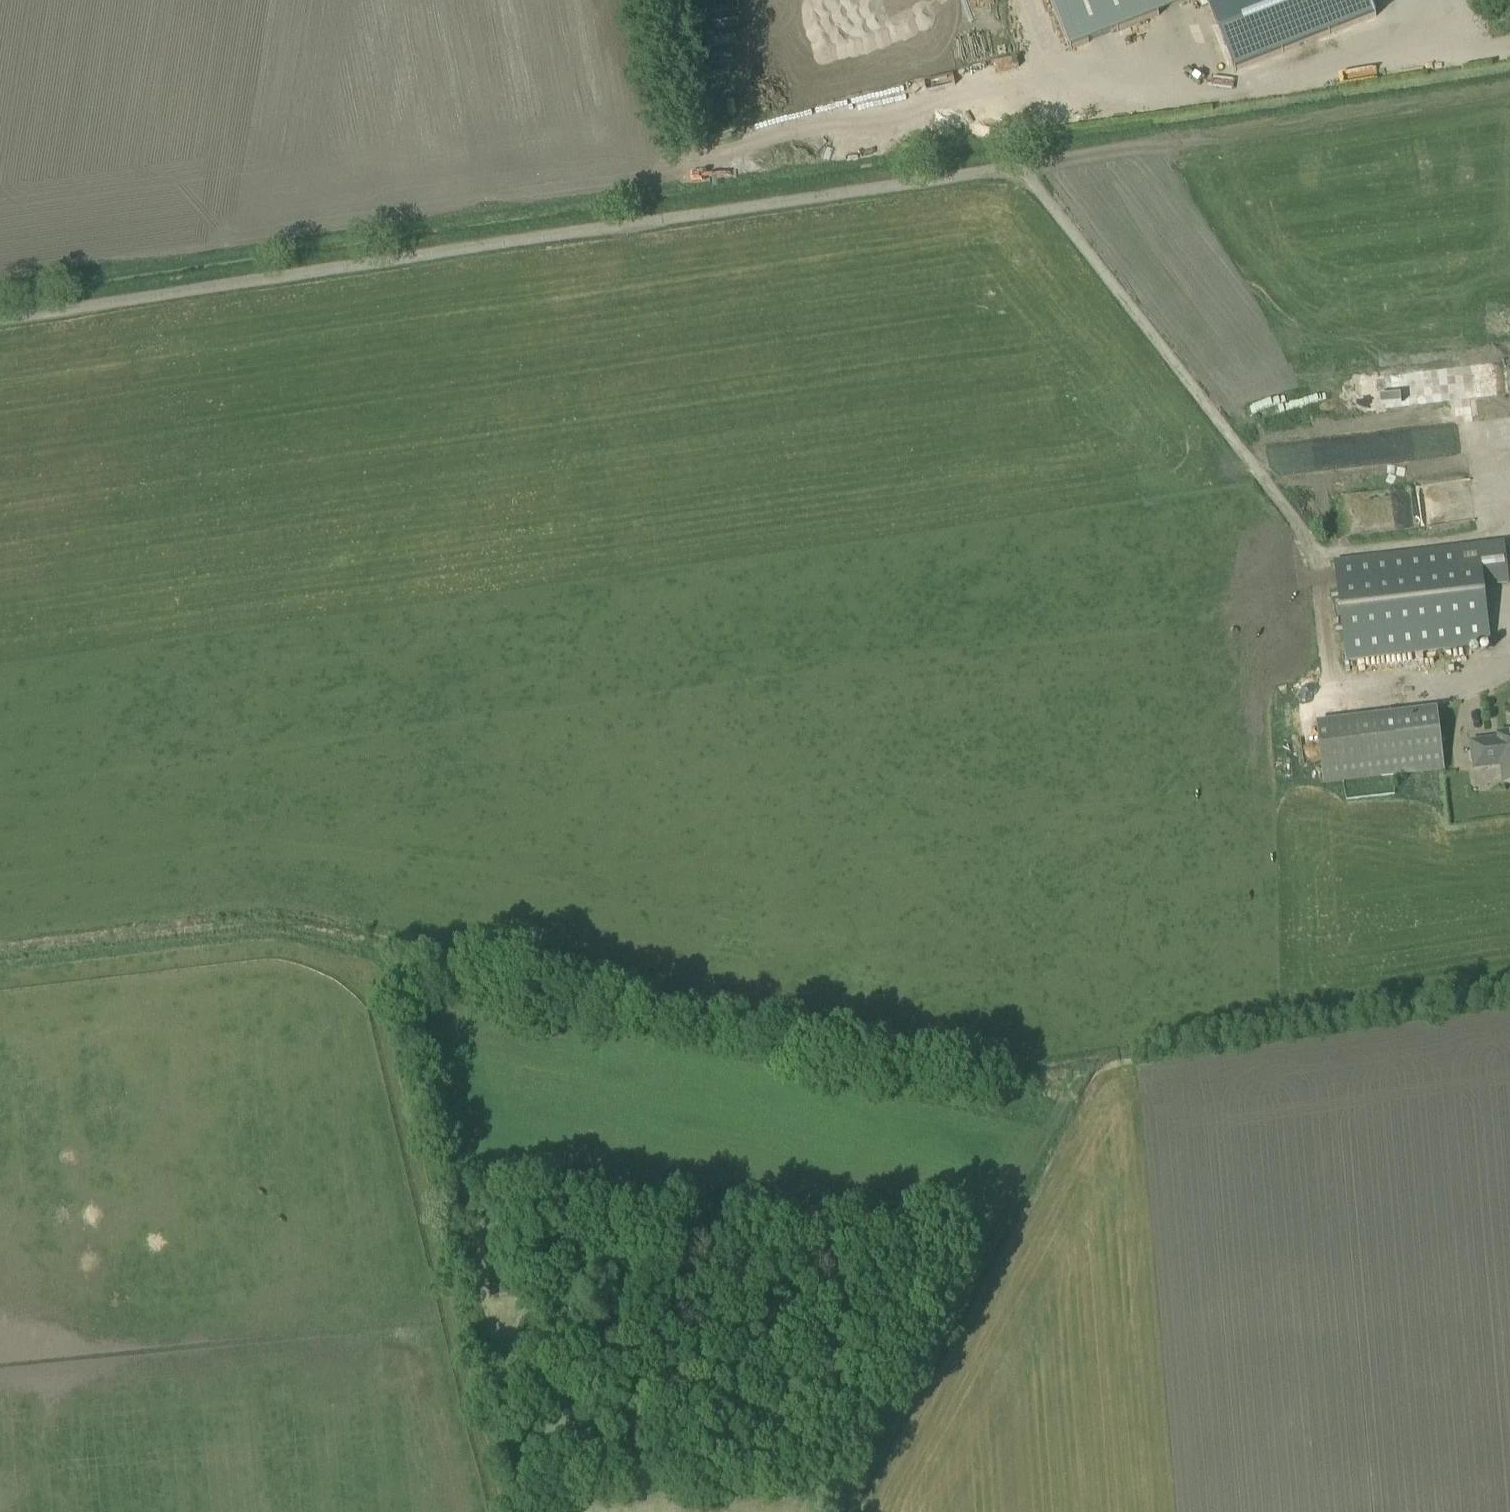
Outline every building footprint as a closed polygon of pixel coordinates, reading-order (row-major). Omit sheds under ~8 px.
[(1069,51),(1199,0),(1049,0),(1069,51)] [(1235,73),(1377,17),(1371,0),(1206,0),(1235,73)] [(1489,643),(1483,586),(1508,584),(1503,542),(1458,547),(1335,561),(1346,660),(1469,646),(1489,643)] [(1444,769),(1437,710),(1317,723),(1324,783),(1444,769)] [(1498,734),(1498,740),(1471,743),(1474,769),(1502,766),(1504,785),(1509,784),(1509,732),(1498,734)]
